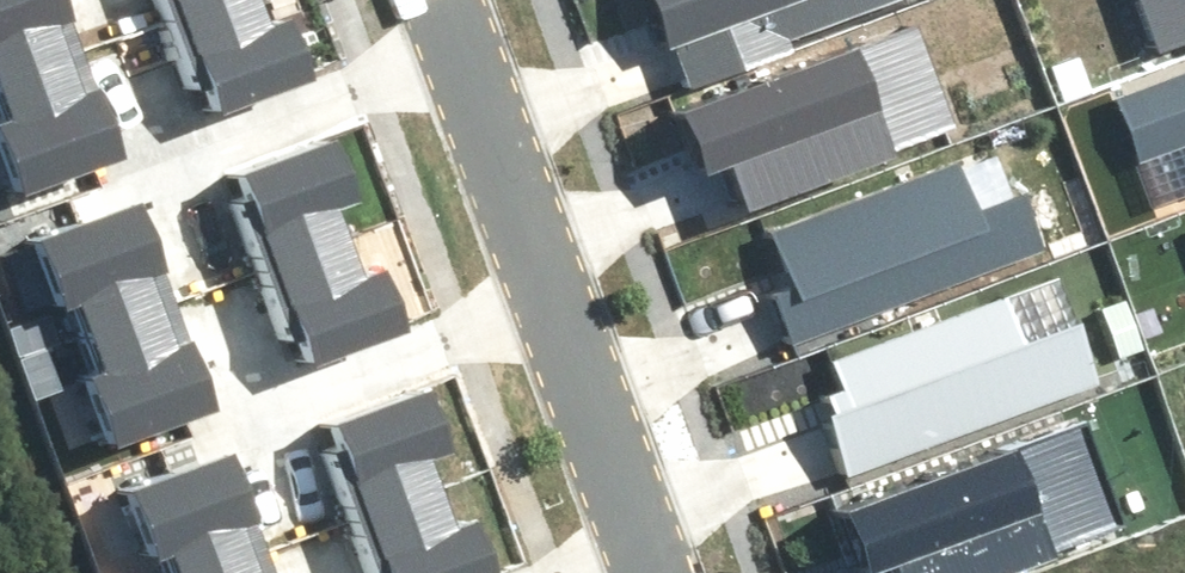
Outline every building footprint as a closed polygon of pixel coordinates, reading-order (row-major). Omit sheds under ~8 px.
[(69,44),(53,0),(0,0),(0,68),(69,44)] [(290,67),(267,4),(255,8),(252,0),(178,0),(167,4),(202,99),(290,67)] [(843,0),(643,0),(668,73),(777,36),(773,24),(843,0)] [(1148,42),(1184,29),(1184,0),(1133,0),(1148,42)] [(703,151),(719,197),(938,123),(900,15),(658,97),(679,160),(703,151)] [(6,190),(108,154),(69,44),(0,68),(0,172),(6,190)] [(1184,153),(1184,62),(1113,87),(1135,149),(1179,134),(1184,153)] [(337,198),(314,135),(227,166),(260,260),(337,232),(326,202),(337,198)] [(933,158),(767,213),(782,259),(757,267),(778,329),(1023,248),(1001,182),(947,200),(933,158)] [(119,185),(18,220),(44,294),(57,289),(70,325),(158,293),(119,185)] [(295,355),(383,323),(360,260),(349,264),(337,232),(260,260),(295,355)] [(997,291),(830,346),(846,391),(821,400),(842,461),(1087,380),(1064,314),(1010,332),(997,291)] [(70,366),(96,439),(198,402),(158,293),(70,325),(83,361),(70,366)] [(425,442),(401,379),(314,410),(348,504),(425,477),(413,446),(425,442)] [(887,572),(961,572),(1113,521),(1075,413),(833,495),(854,558),(879,549),(887,572)] [(114,470),(140,543),(153,538),(165,572),(167,572),(254,542),(215,433),(114,470)] [(470,567),(447,504),(436,508),(425,477),(348,504),(373,572),(454,572),(470,567)] [(254,542),(167,572),(265,572),(254,542)]
